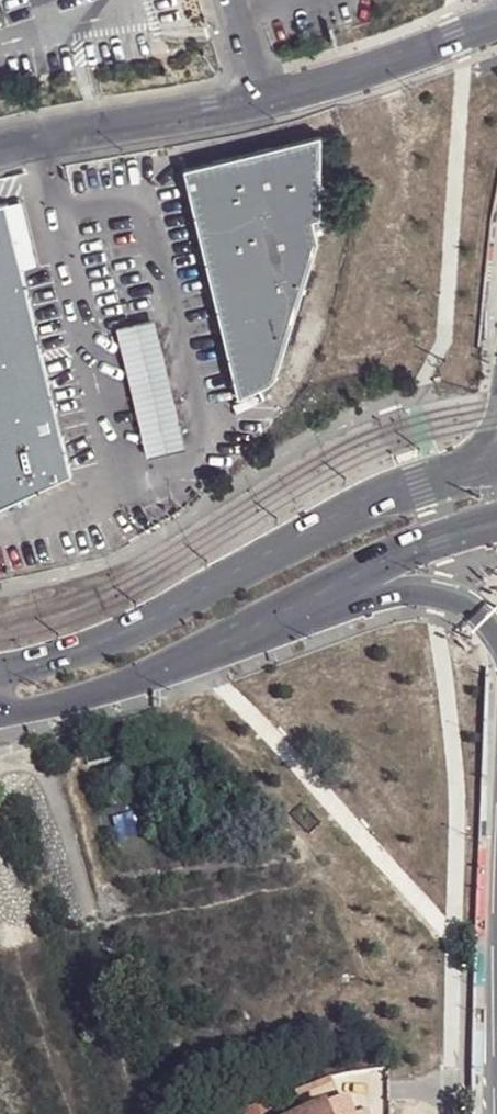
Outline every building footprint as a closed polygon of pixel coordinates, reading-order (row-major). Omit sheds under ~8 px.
[(311,145),(172,171),(176,185),(226,373),(237,369),(244,392),(262,383),(265,381),(268,376),(308,247),(302,224),(310,225),(311,145)] [(12,241),(19,270),(35,266),(19,202),(5,205),(4,204),(0,205),(0,244),(12,241)] [(12,502),(71,473),(19,270),(12,241),(0,244),(0,508),(12,502)] [(153,331),(120,339),(148,451),(181,443),(153,331)] [(232,398),(244,392),(237,369),(226,373),(232,398)] [(328,1109),(330,1113),(354,1113),(349,1101),(328,1109)] [(270,1104),(240,1113),(273,1113),(270,1104)]
